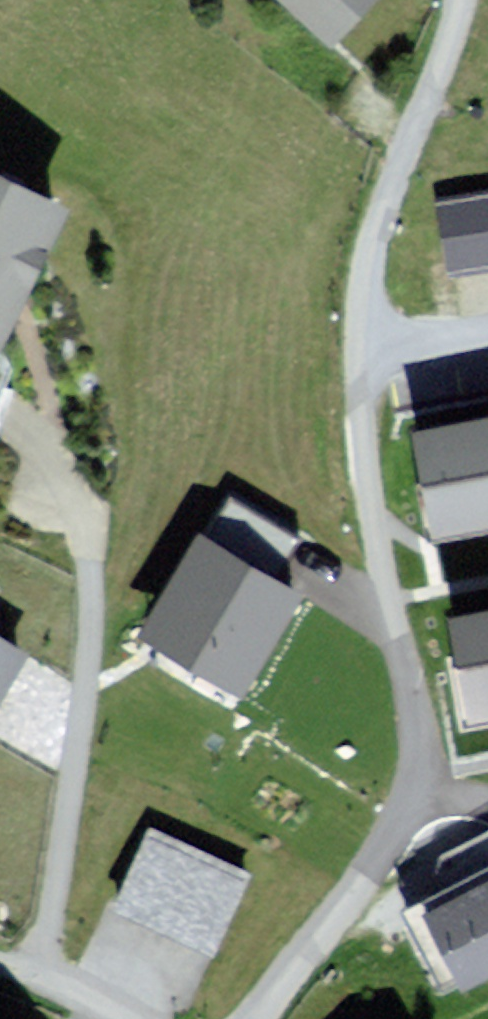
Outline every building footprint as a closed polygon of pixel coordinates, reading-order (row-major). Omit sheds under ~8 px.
[(335,24),(356,0),(307,0),(335,24)] [(1,323),(12,302),(64,193),(0,163),(0,323),(1,323)] [(443,205),(453,269),(487,264),(487,198),(443,205)] [(419,431),(437,527),(487,517),(487,418),(419,431)] [(446,595),(466,701),(487,697),(487,588),(446,595)] [(19,657),(0,646),(0,689),(19,657)] [(133,991),(181,1014),(250,869),(155,824),(86,968),(133,991)] [(462,954),(487,940),(487,837),(456,854),(419,873),(462,954)]
